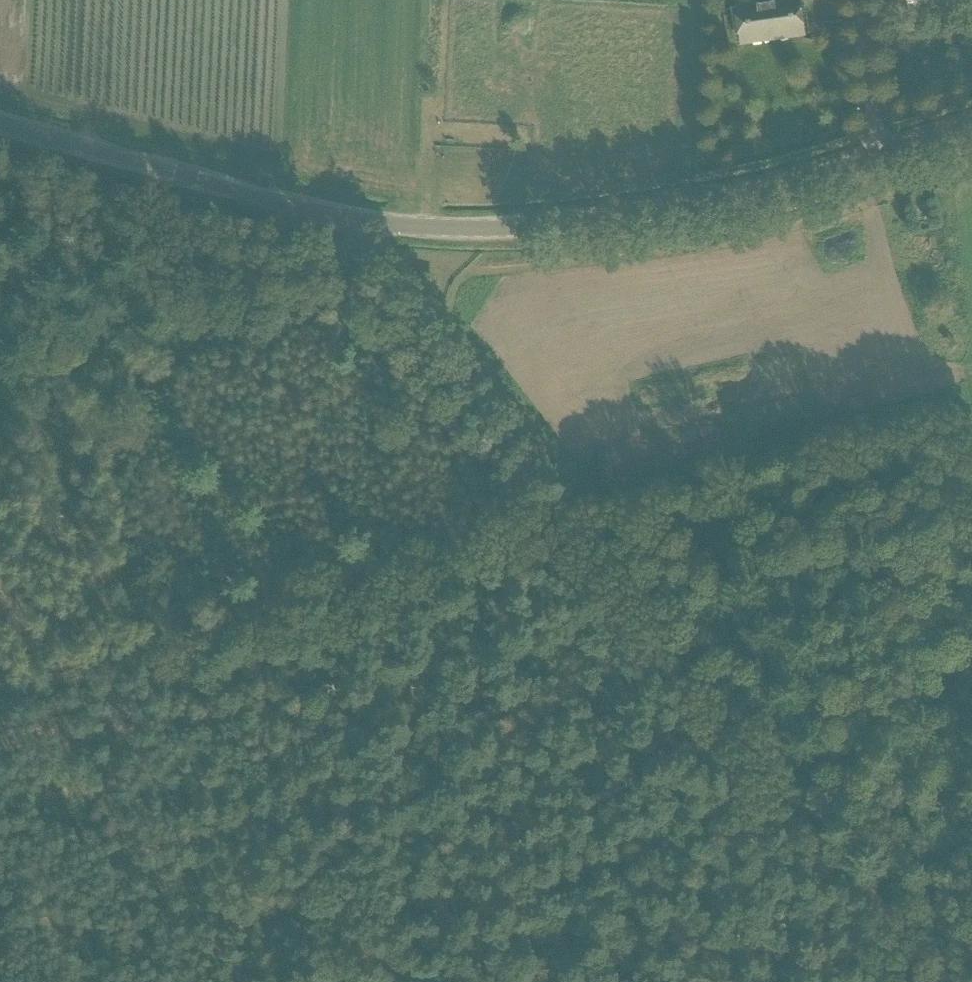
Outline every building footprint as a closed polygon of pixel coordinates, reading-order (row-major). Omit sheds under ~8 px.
[(736,8),(741,43),(804,34),(800,0),(796,0),(736,8)]
